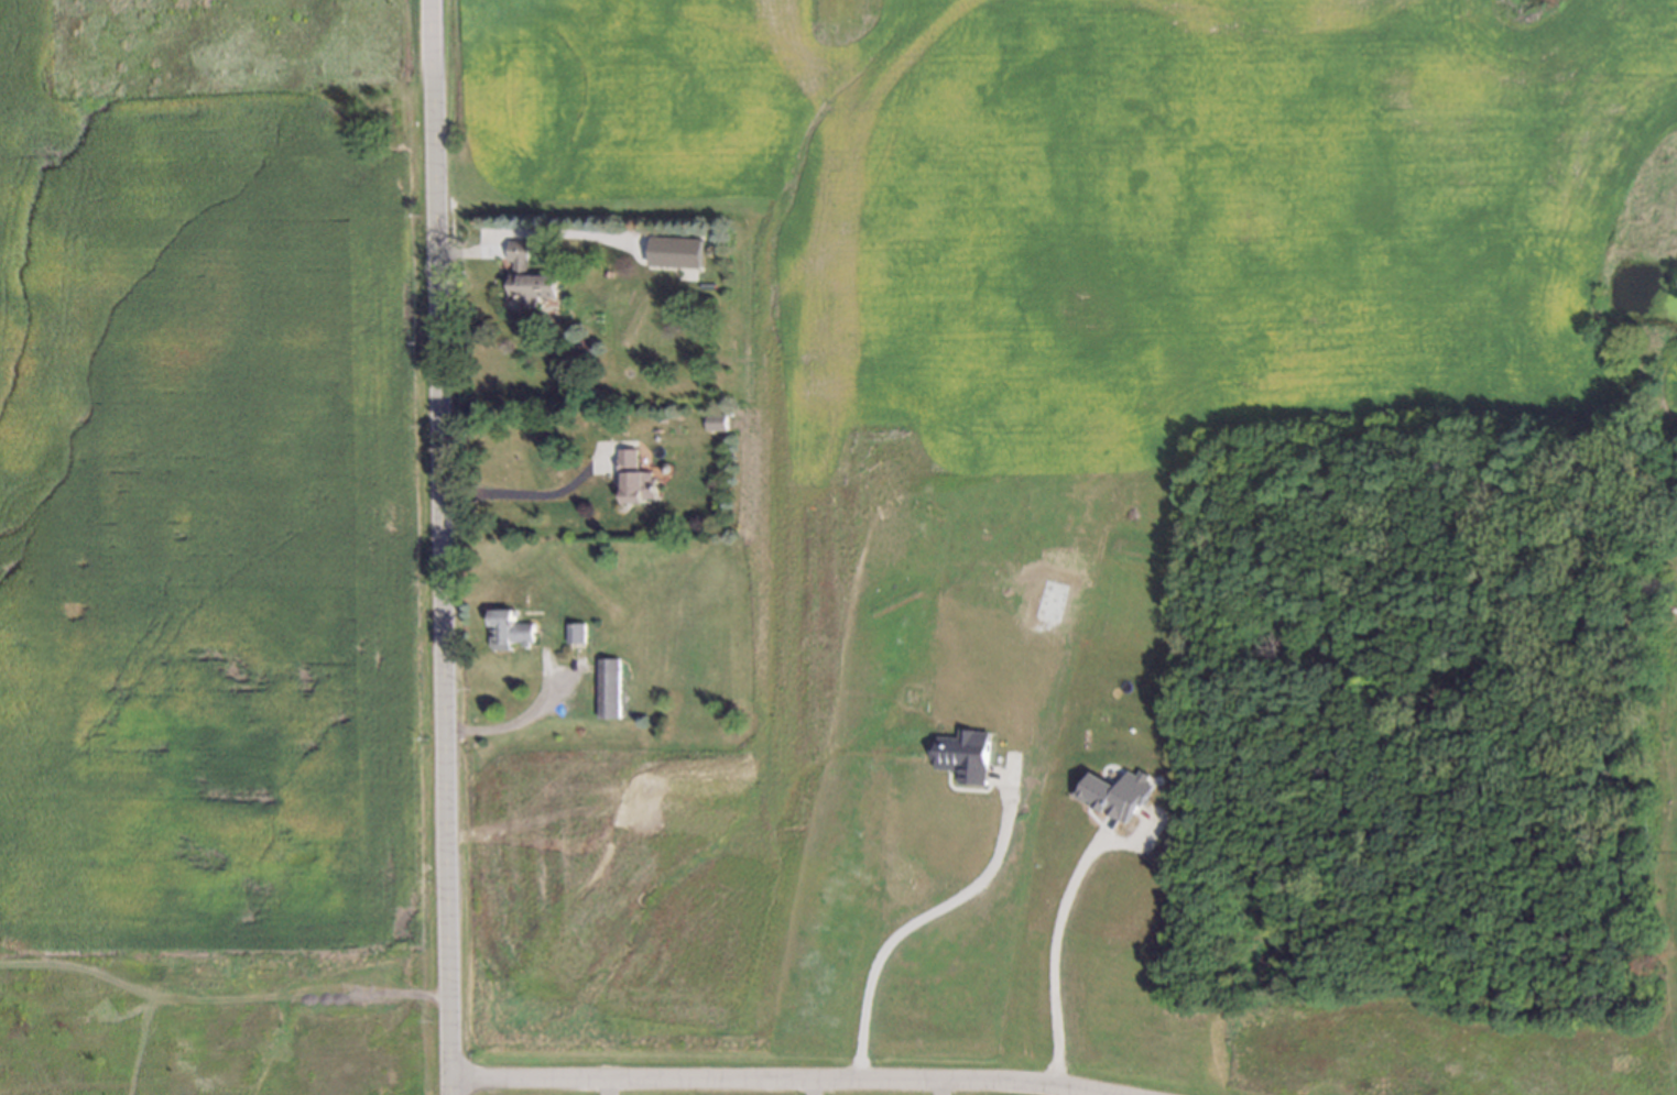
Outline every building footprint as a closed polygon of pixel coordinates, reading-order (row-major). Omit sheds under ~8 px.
[(650,266),(702,267),(703,238),(651,237),(650,266)] [(505,238),(526,238),(525,259),(524,259),(523,271),(556,271),(555,294),(535,294),(534,305),(516,304),(511,306),(504,303),(504,295),(508,292),(507,271),(510,271),(510,258),(504,258),(505,238)] [(704,413),(722,413),(722,427),(704,427),(704,413)] [(617,446),(632,446),(632,468),(646,468),(646,477),(651,477),(651,482),(653,482),(653,488),(651,488),(652,493),(640,493),(640,497),(621,497),(621,495),(619,494),(619,490),(620,489),(620,485),(622,485),(622,469),(616,469),(616,453),(617,453),(617,446)] [(526,640),(491,640),(491,623),(483,623),(483,610),(504,610),(504,624),(526,623),(526,640)] [(578,644),(562,644),(563,623),(578,623),(578,644)] [(595,660),(612,660),(613,718),(595,718),(595,660)] [(937,737),(935,770),(960,770),(960,784),(986,785),(988,731),(959,730),(958,738),(937,737)] [(1091,772),(1078,797),(1126,823),(1138,803),(1142,805),(1152,786),(1144,781),(1148,775),(1138,770),(1135,775),(1126,770),(1117,787),(1091,772)]
